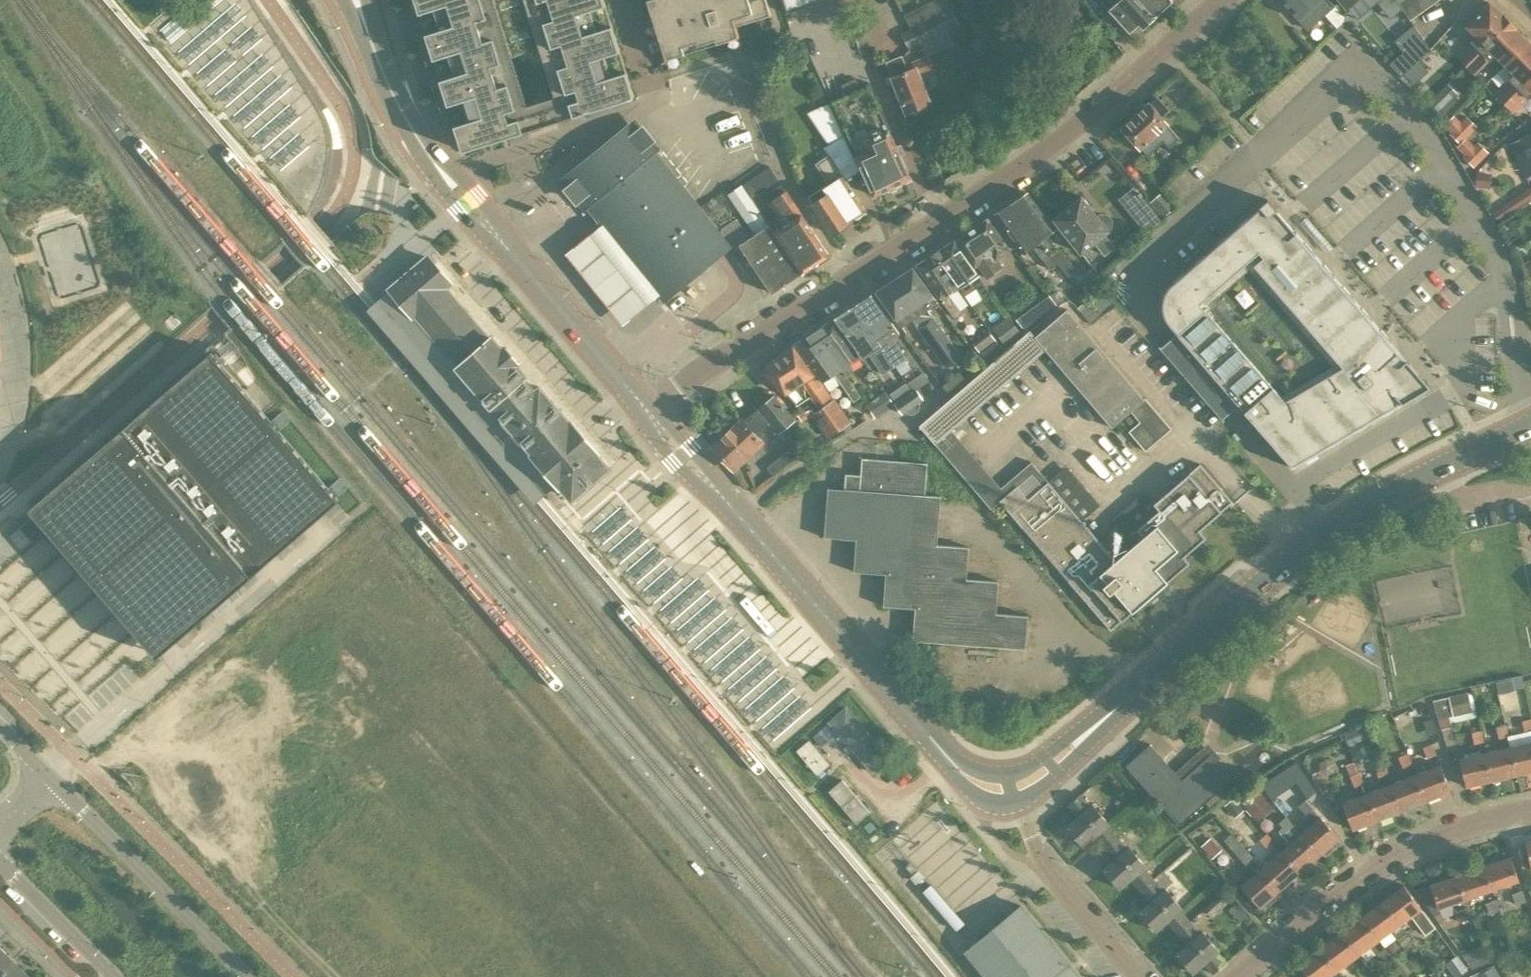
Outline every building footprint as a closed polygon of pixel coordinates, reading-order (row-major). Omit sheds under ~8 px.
[(633,97),(603,0),(415,0),(460,145),(462,150),(465,149),(515,134),(522,131),(527,130),(529,129),(536,114),(535,112),(529,113),(526,104),(511,56),(516,55),(525,52),(534,49),(539,48),(554,95),(557,105),(551,106),(555,121),(558,120),(573,115),(582,113),(594,109),(613,103),(633,97)] [(765,0),(646,0),(668,69),(680,65),(677,56),(727,41),(730,50),(740,47),(739,45),(742,44),(736,26),(759,18),(762,27),(772,24),(765,0)] [(784,13),(826,0),(780,0),(784,13)] [(940,0),(932,0),(904,14),(910,27),(944,10),(940,0)] [(1118,0),(1100,0),(1129,31),(1138,23),(1142,28),(1172,0),(1122,0),(1120,2),(1118,0)] [(1308,30),(1319,21),(1334,6),(1329,0),(1281,0),(1298,19),(1308,30)] [(1397,3),(1402,9),(1410,21),(1438,0),(1402,0),(1397,3)] [(1456,56),(1465,65),(1508,21),(1489,2),(1465,26),(1475,36),(1456,56)] [(959,24),(951,8),(901,33),(909,49),(959,24)] [(1494,54),(1503,64),(1527,40),(1508,21),(1465,65),(1474,75),(1494,54)] [(1401,76),(1403,74),(1418,60),(1431,48),(1413,24),(1394,40),(1403,51),(1389,63),(1401,76)] [(1503,103),(1530,75),(1530,44),(1527,40),(1503,64),(1513,74),(1494,94),(1503,103)] [(886,62),(906,113),(930,103),(920,77),(936,70),(930,53),(910,61),(913,68),(908,71),(902,56),(886,62)] [(1403,74),(1413,84),(1428,71),(1418,60),(1403,74)] [(1503,103),(1513,113),(1530,95),(1530,75),(1503,103)] [(892,130),(870,83),(860,87),(856,78),(843,84),(847,93),(832,100),(875,195),(911,178),(890,131),(892,130)] [(1427,103),(1436,113),(1452,97),(1443,88),(1427,103)] [(1142,103),(1136,108),(1136,116),(1123,127),(1147,155),(1163,140),(1169,147),(1180,138),(1161,117),(1170,110),(1157,96),(1149,104),(1142,103)] [(815,164),(829,184),(824,188),(822,185),(807,195),(812,204),(833,234),(849,223),(847,220),(864,208),(845,180),(842,175),(838,170),(841,169),(854,159),(843,135),(829,103),(807,113),(819,129),(824,127),(831,143),(830,145),(826,147),(831,154),(815,164)] [(1449,133),(1458,142),(1477,126),(1466,116),(1461,121),(1454,115),(1444,125),(1451,131),(1449,133)] [(1477,126),(1458,142),(1459,143),(1456,147),(1464,154),(1462,156),(1474,167),(1489,153),(1477,141),(1474,144),(1467,138),(1478,126),(1477,126)] [(588,207),(589,208),(658,153),(640,131),(629,129),(571,175),(571,187),(588,208),(588,207)] [(1509,142),(1527,179),(1530,177),(1530,131),(1509,142)] [(658,153),(589,208),(596,216),(607,231),(664,300),(719,256),(732,245),(701,206),(658,153)] [(1077,159),(1071,164),(1075,170),(1082,165),(1077,159)] [(742,183),(751,197),(778,179),(770,165),(742,183)] [(1469,178),(1474,187),(1489,188),(1491,173),(1476,171),(1469,178)] [(727,193),(729,196),(755,235),(750,238),(736,218),(721,230),(736,248),(740,245),(772,293),(802,273),(769,225),(767,227),(749,199),(751,197),(742,183),(727,193)] [(1492,211),(1499,222),(1526,204),(1530,208),(1530,185),(1492,211)] [(1133,188),(1118,200),(1145,234),(1161,222),(1133,188)] [(768,202),(784,225),(774,231),(803,273),(829,255),(785,191),(768,202)] [(1163,191),(1150,203),(1162,217),(1176,206),(1163,191)] [(1011,204),(1057,263),(1058,263),(1068,276),(1077,269),(1060,248),(1059,249),(1054,243),(1063,236),(1028,193),(1011,204)] [(1095,242),(1101,249),(1104,254),(1108,252),(1109,253),(1094,265),(1101,274),(1122,256),(1110,241),(1104,234),(1109,230),(1108,229),(1111,227),(1112,221),(1108,216),(1101,215),(1099,217),(1082,197),(1054,219),(1081,253),(1095,242)] [(1427,388),(1431,386),(1268,198),(1172,281),(1167,284),(1163,292),(1161,304),(1163,312),(1167,322),(1178,333),(1163,347),(1161,345),(1159,347),(1225,422),(1225,418),(1240,404),(1290,463),(1293,468),(1427,388)] [(1051,269),(1057,263),(1011,204),(996,214),(1025,254),(1033,247),(1051,269)] [(978,265),(987,277),(1003,267),(997,258),(1010,250),(988,219),(955,239),(975,267),(978,265)] [(664,300),(607,231),(568,262),(625,331),(664,300)] [(954,239),(935,253),(959,287),(960,286),(965,295),(976,287),(983,298),(991,292),(978,274),(954,239)] [(959,287),(935,253),(917,266),(941,300),(953,317),(961,312),(949,294),(959,287)] [(488,404),(489,403),(532,454),(531,455),(556,484),(570,500),(608,467),(540,388),(535,392),(522,377),(524,375),(513,363),(514,362),(502,348),(501,349),(490,336),(488,338),(444,286),(449,282),(433,264),(427,256),(389,289),(410,314),(412,313),(457,365),(455,366),(488,404)] [(1524,279),(1530,276),(1530,259),(1519,264),(1523,271),(1524,279)] [(912,266),(895,278),(930,330),(938,339),(954,362),(962,356),(928,308),(937,301),(912,266)] [(930,330),(895,278),(876,291),(901,326),(912,319),(946,368),(954,362),(938,339),(930,330)] [(410,314),(389,289),(367,310),(535,504),(550,490),(556,484),(531,455),(532,454),(489,403),(488,404),(455,366),(457,365),(412,313),(410,314)] [(1057,305),(1046,290),(1013,314),(1024,329),(1057,305)] [(871,294),(853,306),(894,364),(906,356),(893,338),(899,334),(871,294)] [(1088,299),(1078,308),(1091,323),(1101,314),(1088,299)] [(894,364),(853,306),(836,318),(863,357),(869,353),(882,373),(894,364)] [(1200,463),(1153,504),(1158,509),(1136,527),(1142,534),(1133,543),(1114,559),(1082,521),(1048,482),(1030,461),(1001,486),(951,428),(1045,348),(1112,426),(1119,421),(1130,411),(1140,422),(1128,431),(1145,451),(1171,429),(1086,330),(1067,308),(1034,336),(1029,330),(919,425),(935,443),(992,509),(1001,502),(1111,630),(1190,562),(1184,555),(1206,537),(1199,529),(1232,501),(1200,463)] [(834,319),(815,332),(847,376),(854,371),(849,364),(860,356),(834,319)] [(990,331),(973,343),(986,360),(1002,349),(990,331)] [(847,376),(815,332),(797,344),(823,381),(835,374),(854,401),(860,396),(847,376)] [(794,345),(765,364),(765,371),(786,393),(797,405),(810,396),(820,408),(811,414),(828,438),(851,422),(834,398),(833,399),(814,374),(794,345)] [(235,588),(240,584),(252,574),(266,562),(336,501),(338,500),(336,497),(327,487),(278,429),(270,421),(265,414),(211,351),(139,413),(124,426),(30,507),(31,507),(35,512),(36,513),(42,520),(48,528),(81,566),(82,567),(85,570),(146,642),(153,650),(158,655),(159,654),(194,624),(213,607),(235,588)] [(946,382),(951,390),(969,378),(964,371),(946,382)] [(914,380),(894,389),(905,413),(925,403),(914,380)] [(894,405),(885,391),(866,403),(875,417),(894,405)] [(774,395),(760,407),(781,431),(795,419),(774,395)] [(781,431),(760,407),(746,419),(767,443),(781,431)] [(741,420),(712,448),(733,470),(762,442),(741,420)] [(792,446),(767,467),(774,475),(799,454),(792,446)] [(912,640),(1025,649),(1028,615),(996,613),(999,581),(967,578),(969,546),(937,544),(941,496),(925,494),(928,463),(862,458),(860,474),(845,473),(844,489),(828,487),(824,537),(856,539),(854,571),(885,574),(883,606),(915,608),(912,640)] [(1512,678),(1496,682),(1498,694),(1514,691),(1512,678)] [(1433,700),(1441,729),(1452,727),(1451,722),(1477,716),(1471,691),(1433,700)] [(855,754),(872,774),(891,758),(846,706),(827,722),(855,754)] [(1470,720),(1474,743),(1483,741),(1478,718),(1470,720)] [(1524,732),(1530,731),(1530,720),(1530,719),(1521,721),(1524,732)] [(1508,736),(1506,725),(1496,727),(1498,738),(1508,736)] [(808,740),(796,750),(816,775),(828,764),(808,740)] [(1512,746),(1518,775),(1530,772),(1530,742),(1512,746)] [(1423,747),(1427,758),(1436,754),(1432,743),(1423,747)] [(1231,779),(1216,762),(1210,755),(1182,780),(1175,772),(1160,755),(1150,744),(1126,766),(1179,826),(1205,803),(1226,784),(1231,779)] [(1395,749),(1402,767),(1411,764),(1404,745),(1395,749)] [(1512,746),(1486,752),(1493,780),(1518,775),(1512,746)] [(1493,780),(1486,752),(1461,757),(1467,786),(1493,780)] [(1301,788),(1310,782),(1296,760),(1261,784),(1271,799),(1296,781),(1301,788)] [(1345,764),(1354,786),(1363,783),(1355,761),(1345,764)] [(1374,766),(1378,777),(1388,773),(1383,762),(1374,766)] [(1441,765),(1416,774),(1426,802),(1451,792),(1441,765)] [(1416,774),(1391,784),(1401,811),(1426,802),(1416,774)] [(842,780),(828,791),(856,823),(870,812),(842,780)] [(1391,784),(1366,793),(1377,820),(1401,811),(1391,784)] [(1377,820),(1366,793),(1341,803),(1352,830),(1377,820)] [(1285,816),(1319,855),(1322,852),(1325,856),(1335,848),(1331,844),(1339,838),(1320,816),(1310,804),(1305,798),(1304,799),(1297,805),(1305,814),(1301,816),(1309,825),(1301,833),(1285,816)] [(1069,823),(1087,845),(1115,822),(1097,800),(1069,823)] [(1289,843),(1280,851),(1299,872),(1319,855),(1285,816),(1278,822),(1282,827),(1277,830),(1289,843)] [(1262,831),(1256,835),(1267,848),(1274,842),(1267,833),(1264,834),(1262,831)] [(1231,849),(1240,841),(1232,832),(1223,839),(1231,849)] [(1260,868),(1253,860),(1255,858),(1248,850),(1239,858),(1246,866),(1243,868),(1251,876),(1240,886),(1259,907),(1263,904),(1266,908),(1275,899),(1272,896),(1279,889),(1260,868)] [(1280,851),(1260,868),(1279,889),(1299,872),(1280,851)] [(1511,856),(1484,865),(1492,888),(1519,879),(1511,856)] [(1484,865),(1457,874),(1465,897),(1492,888),(1484,865)] [(1430,884),(1416,889),(1431,909),(1438,907),(1452,902),(1460,924),(1473,920),(1465,897),(1457,874),(1430,884)] [(1130,904),(1146,922),(1178,893),(1162,876),(1130,904)] [(1404,886),(1383,902),(1412,942),(1414,941),(1400,924),(1411,916),(1425,934),(1435,926),(1421,909),(1404,886)] [(1522,889),(1512,893),(1515,905),(1526,901),(1522,889)] [(1146,922),(1160,939),(1192,910),(1178,893),(1146,922)] [(1227,901),(1221,894),(1205,908),(1211,915),(1227,901)] [(1484,903),(1488,914),(1500,910),(1496,898),(1484,903)] [(1236,902),(1229,908),(1241,922),(1248,916),(1236,902)] [(1383,902),(1362,917),(1378,940),(1391,931),(1403,949),(1412,942),(1383,902)] [(1021,905),(965,951),(969,955),(987,976),(1079,976),(1067,962),(1068,962),(1021,905)] [(1520,909),(1530,937),(1530,936),(1530,905),(1520,909)] [(1160,939),(1175,955),(1207,926),(1192,910),(1160,939)] [(1362,917),(1341,933),(1357,955),(1378,940),(1362,917)] [(1175,955),(1189,972),(1222,944),(1207,926),(1175,955)] [(1341,933),(1320,948),(1336,971),(1357,955),(1341,933)] [(1474,968),(1494,958),(1486,943),(1467,953),(1474,968)] [(15,962),(0,946),(0,976),(15,962)] [(1376,953),(1384,963),(1393,956),(1385,946),(1376,953)] [(1320,948),(1298,964),(1308,976),(1328,976),(1336,971),(1320,948)] [(0,976),(30,976),(15,962),(0,976)] [(1355,973),(1358,976),(1369,976),(1373,974),(1366,964),(1355,973)] [(1474,976),(1505,976),(1498,964),(1474,976)]
